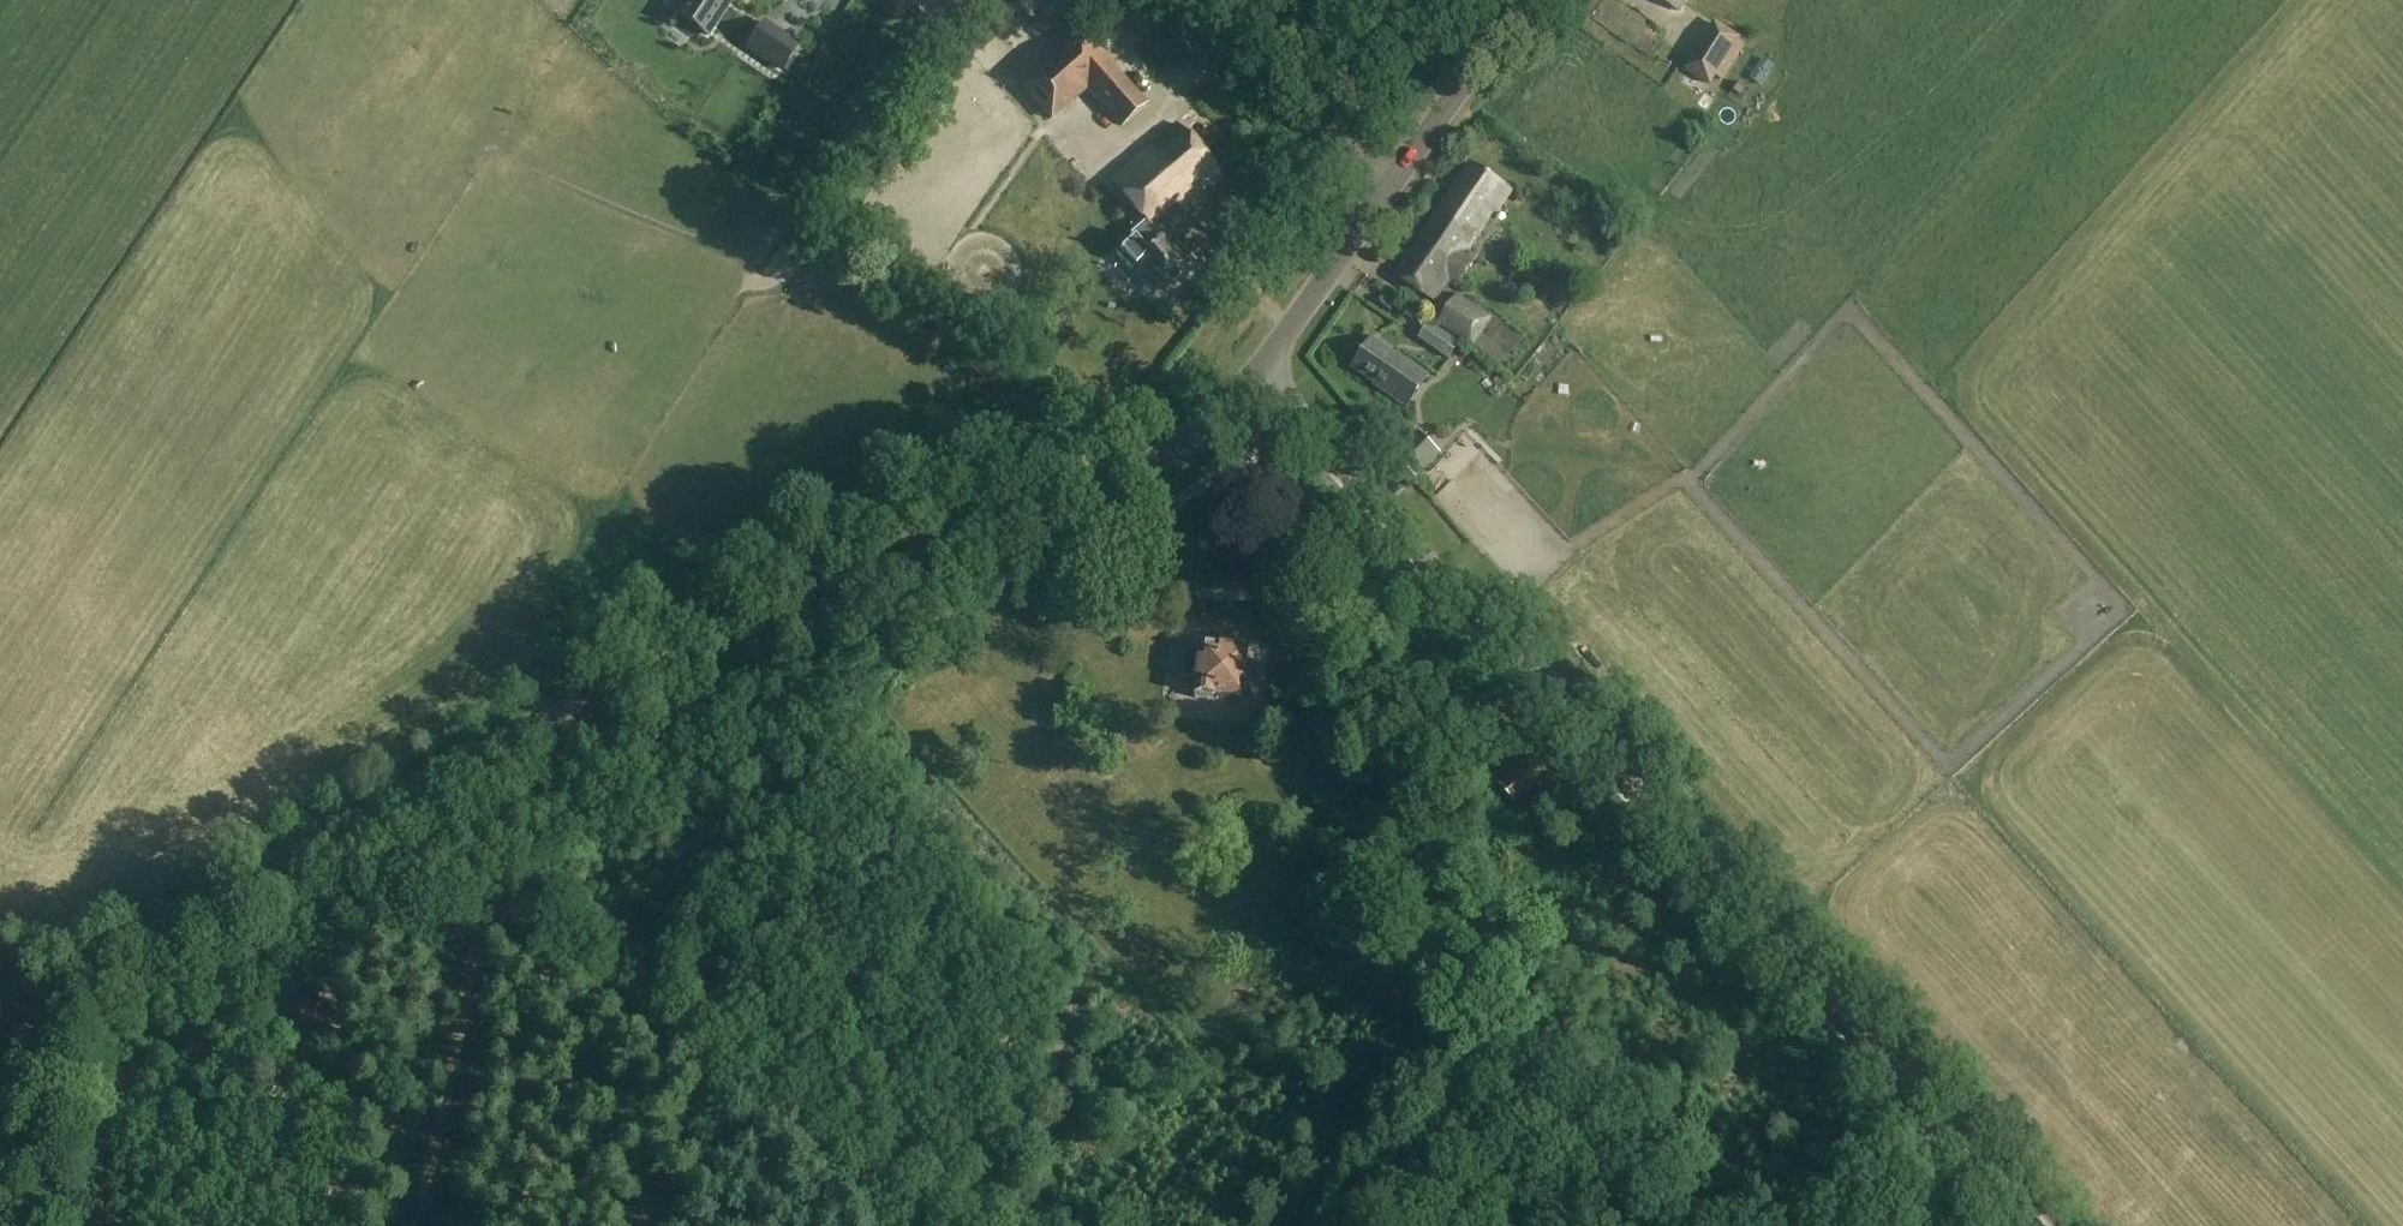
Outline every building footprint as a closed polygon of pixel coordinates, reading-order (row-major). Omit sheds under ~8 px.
[(676,17),(708,39),(734,0),(687,0),(676,17)] [(1678,15),(1687,0),(1653,0),(1678,15)] [(764,23),(748,47),(782,70),(798,46),(764,23)] [(1736,38),(1714,25),(1706,37),(1729,50),(1736,38)] [(1147,105),(1082,31),(1020,85),(1051,121),(1086,90),(1120,128),(1147,105)] [(1652,76),(1672,95),(1704,62),(1683,43),(1652,76)] [(1710,88),(1699,103),(1707,109),(1718,95),(1710,88)] [(1163,211),(1170,205),(1177,199),(1181,204),(1219,171),(1177,124),(1112,182),(1141,214),(1130,224),(1135,230),(1130,234),(1134,238),(1116,254),(1130,270),(1134,267),(1139,272),(1134,277),(1148,293),(1163,280),(1174,282),(1178,277),(1177,265),(1193,251),(1185,243),(1180,248),(1165,232),(1162,235),(1153,226),(1166,214),(1163,211)] [(1433,304),(1446,285),(1448,282),(1456,287),(1463,278),(1475,260),(1467,255),(1509,193),(1470,166),(1455,188),(1459,191),(1398,280),(1433,304)] [(1458,294),(1438,325),(1473,347),(1493,316),(1458,294)] [(1418,338),(1448,359),(1459,344),(1429,322),(1418,338)] [(1353,373),(1396,403),(1408,411),(1429,381),(1417,373),(1375,342),(1353,373)] [(1532,374),(1524,381),(1542,399),(1549,391),(1532,374)] [(1419,432),(1396,456),(1417,477),(1429,465),(1418,455),(1430,443),(1419,432)] [(1180,676),(1193,677),(1191,692),(1194,693),(1193,700),(1211,702),(1212,695),(1241,698),(1247,647),(1197,641),(1196,649),(1195,658),(1182,657),(1180,676)] [(1540,748),(1499,782),(1515,802),(1557,768),(1540,748)]
